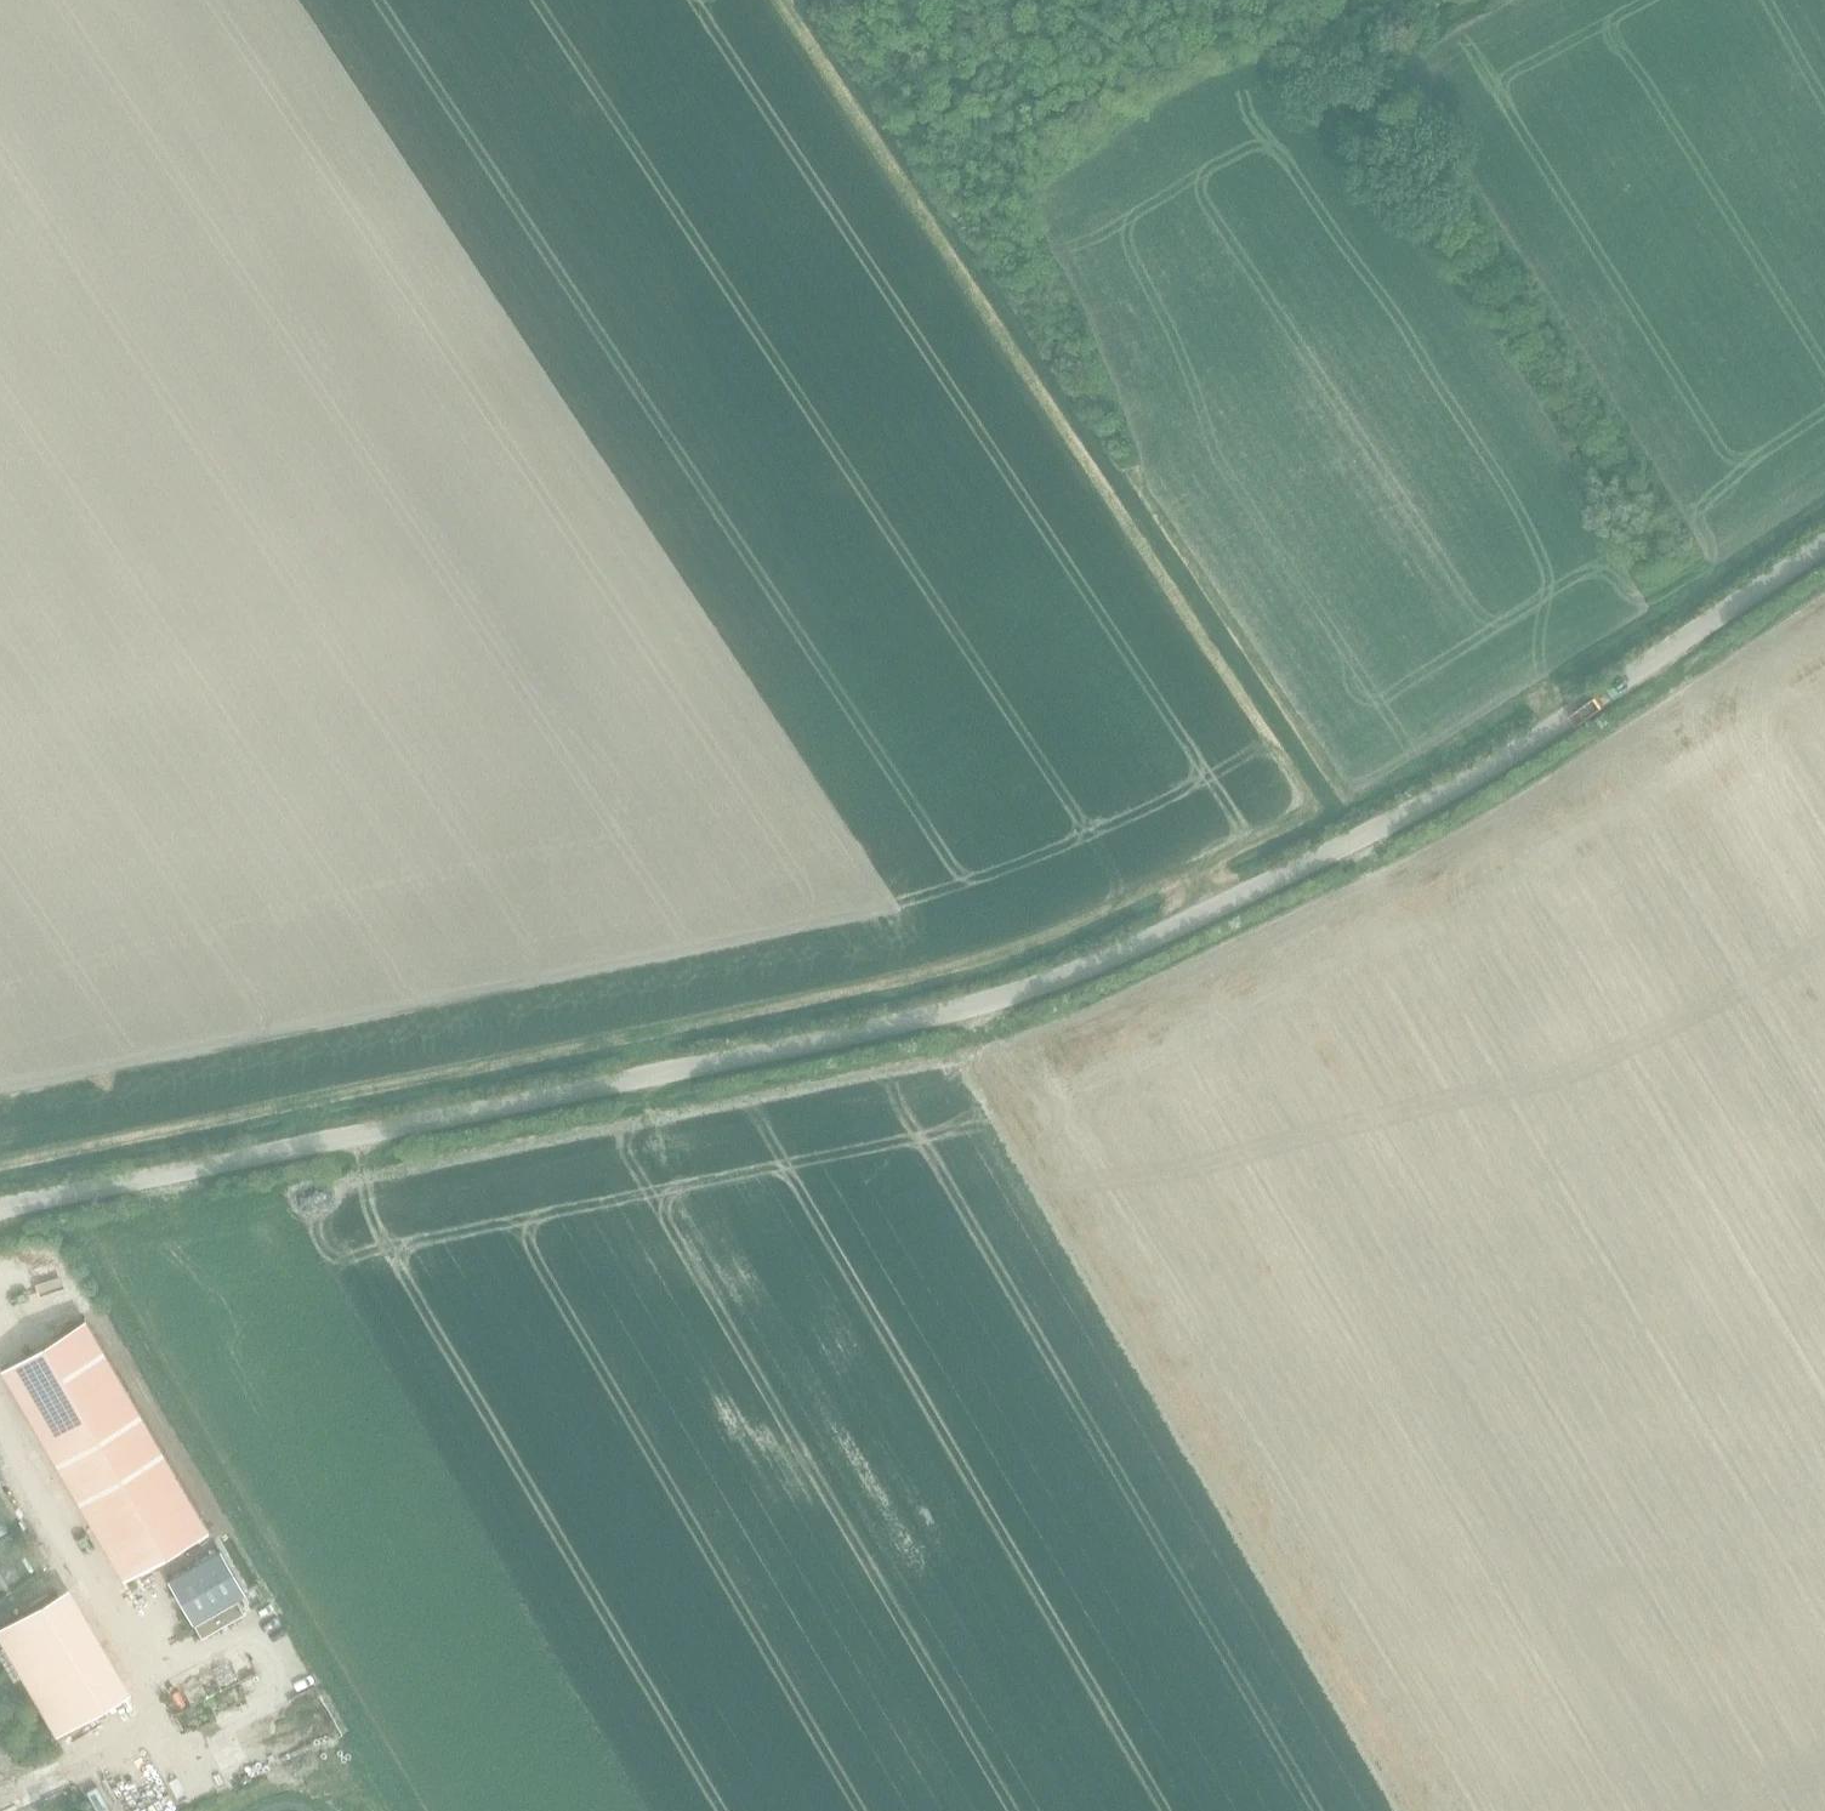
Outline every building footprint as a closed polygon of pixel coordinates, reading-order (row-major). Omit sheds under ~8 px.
[(0,1366),(0,1367),(122,1577),(207,1527),(84,1317),(0,1366)] [(220,1549),(168,1579),(193,1621),(245,1591),(220,1549)] [(57,1591),(0,1624),(0,1640),(55,1734),(118,1697),(57,1591)]
